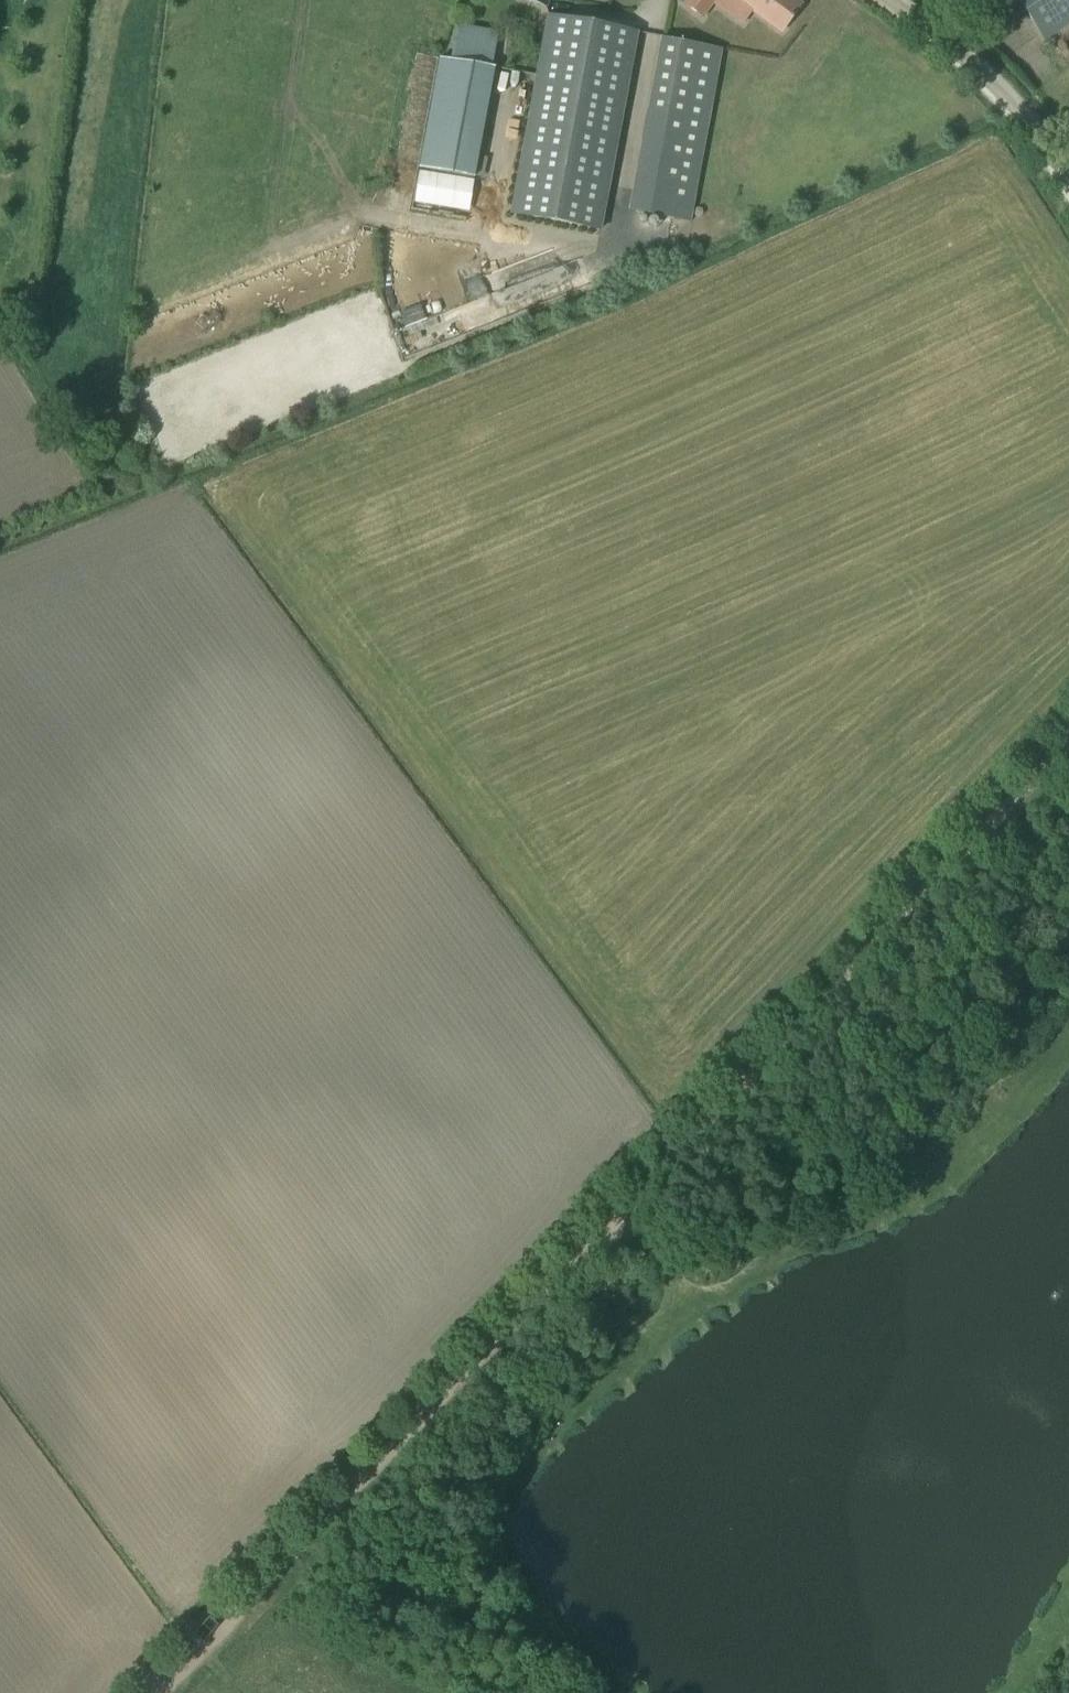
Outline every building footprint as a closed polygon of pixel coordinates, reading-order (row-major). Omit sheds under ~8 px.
[(702,18),(715,0),(687,0),(684,5),(702,18)] [(780,33),(800,5),(793,0),(735,0),(780,33)] [(1045,39),(1068,24),(1068,0),(1019,0),(1045,39)] [(511,214),(599,230),(636,33),(547,16),(511,214)] [(439,62),(419,170),(472,179),(493,69),(491,68),(497,34),(456,26),(450,61),(439,59),(439,62)] [(656,114),(637,213),(673,219),(677,197),(693,200),(721,49),(662,38),(648,113),(656,114)]
